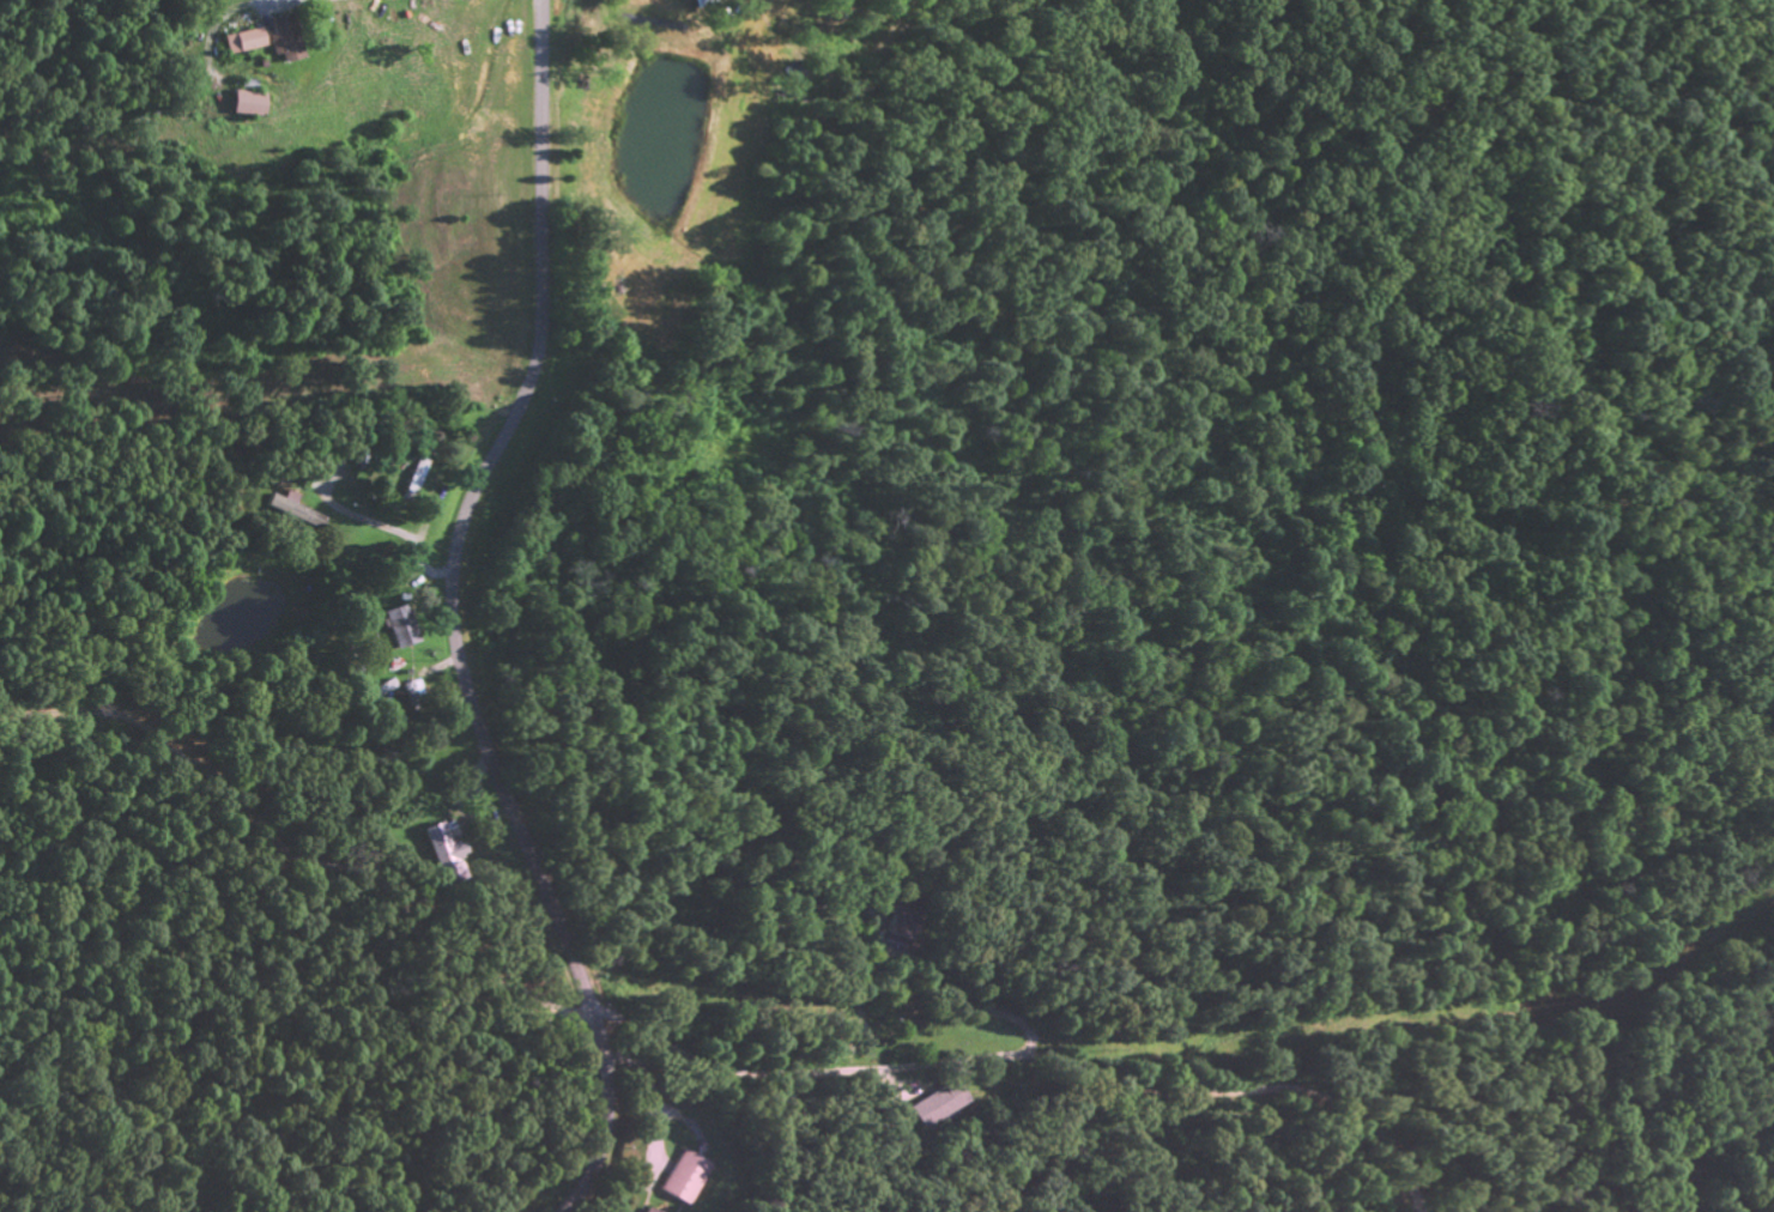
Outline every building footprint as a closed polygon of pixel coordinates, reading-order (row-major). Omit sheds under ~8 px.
[(274,34),(270,35),(273,55),(282,53),(283,60),(301,57),(295,12),(272,15),(274,34)] [(228,53),(266,46),(263,26),(225,33),(228,53)] [(266,92),(234,88),(231,112),(262,116),(266,92)] [(398,648),(421,640),(407,602),(384,611),(398,648)] [(455,844),(446,821),(426,829),(449,884),(469,876),(461,859),(473,854),(466,839),(455,844)] [(970,1102),(954,1078),(909,1107),(924,1131),(970,1102)] [(662,1191),(690,1204),(709,1161),(682,1148),(662,1191)]
